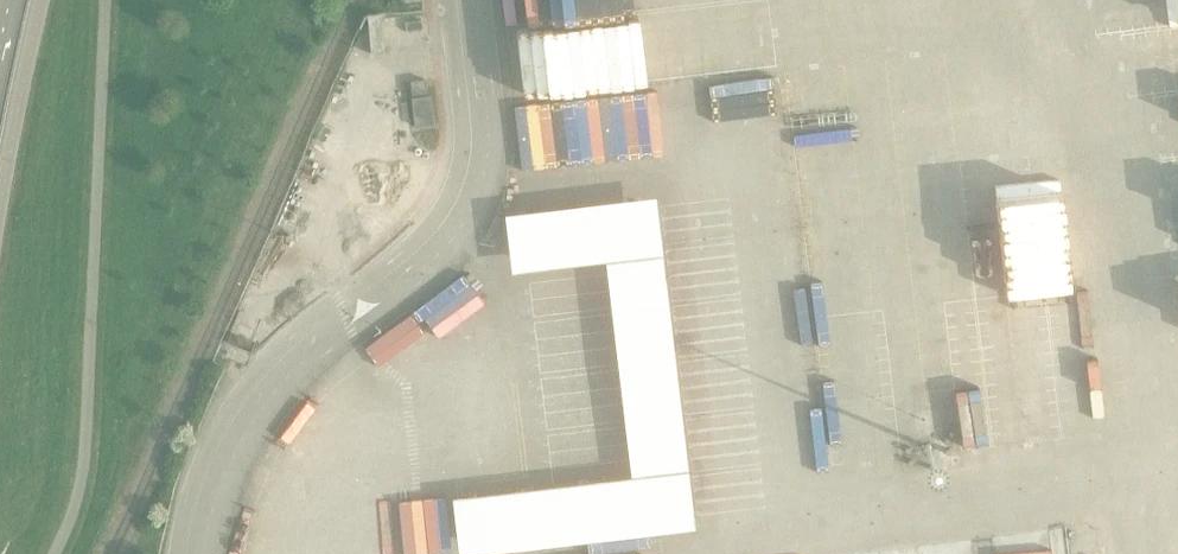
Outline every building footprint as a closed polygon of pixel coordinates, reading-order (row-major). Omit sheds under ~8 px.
[(537,14),(554,7),(555,11),(577,21),(570,36),(592,33),(587,23),(602,21),(604,17),(628,28),(629,28),(645,21),(639,8),(649,4),(651,0),(531,0),(537,14)] [(843,42),(845,68),(897,65),(892,0),(883,1),(883,0),(788,0),(790,18),(746,21),(749,49),(843,42)] [(427,93),(426,80),(410,82),(412,95),(427,93)] [(412,98),(415,127),(435,124),(431,96),(412,98)] [(536,294),(533,238),(515,239),(517,295),(536,294)] [(847,449),(851,476),(906,467),(902,441),(847,449)] [(381,454),(299,456),(300,481),(382,479),(381,454)]
